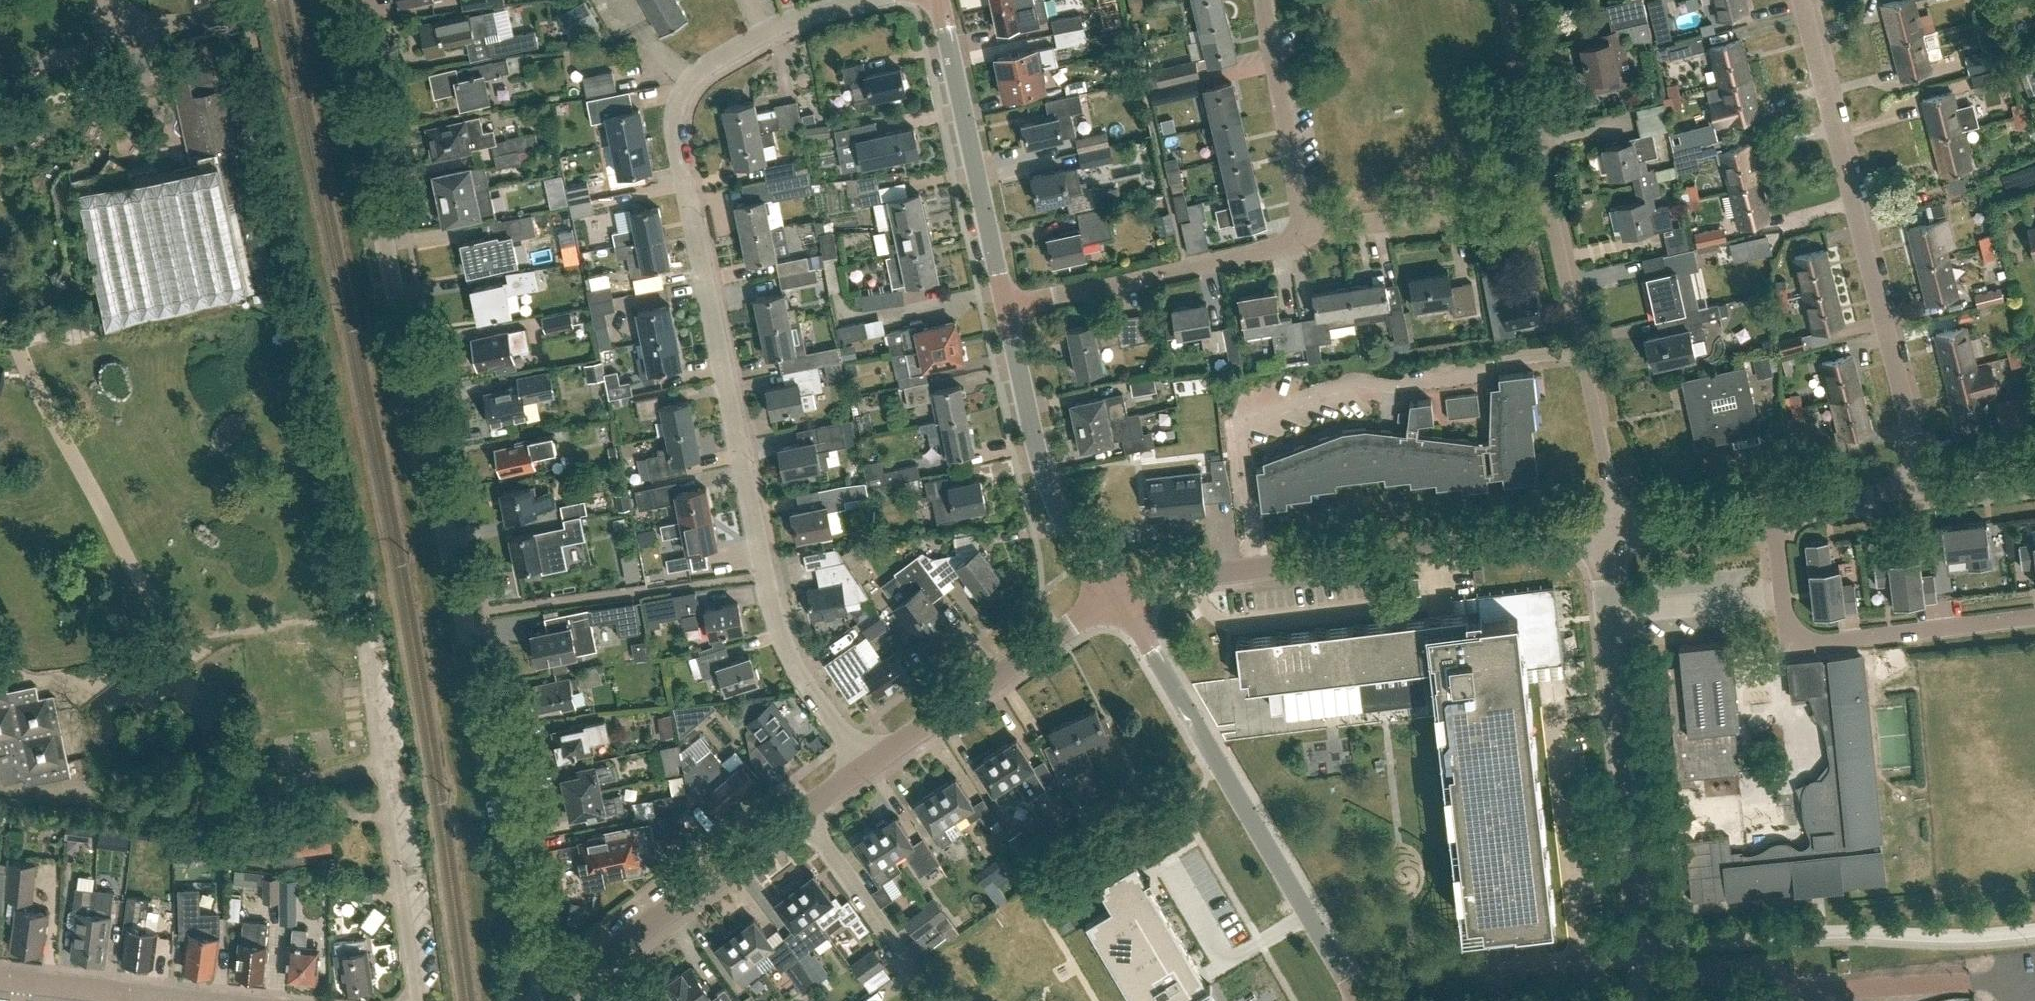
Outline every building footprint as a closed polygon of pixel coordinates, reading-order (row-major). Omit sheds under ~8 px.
[(567,11),(580,33),(600,22),(587,0),(586,0),(567,11)] [(661,33),(689,18),(678,0),(642,0),(661,33)] [(1045,0),(1024,0),(994,6),(999,30),(1044,20),(1046,19),(1047,18),(1048,17),(1048,16),(1048,14),(1048,13),(1045,0)] [(1226,21),(1221,0),(1190,0),(1193,16),(1197,15),(1199,27),(1226,21)] [(1620,34),(1619,28),(1648,22),(1643,0),(1631,0),(1608,5),(1614,32),(1607,34),(1609,41),(1581,47),(1585,66),(1582,68),(1584,77),(1588,78),(1590,86),(1593,90),(1598,92),(1630,84),(1627,72),(1628,72),(1620,34)] [(1646,1),(1649,14),(1663,10),(1661,0),(1651,0),(1646,1)] [(1718,19),(1747,12),(1744,0),(1713,0),(1718,19)] [(1922,34),(1913,0),(1895,0),(1882,3),(1892,42),(1922,34)] [(1142,4),(1131,6),(1133,16),(1144,14),(1142,4)] [(1986,18),(1984,6),(1972,9),(1975,21),(1986,18)] [(428,54),(445,50),(443,43),(473,36),(489,32),(485,12),(469,15),(422,25),(428,54)] [(1055,35),(1084,29),(1081,14),(1052,20),(1055,35)] [(1986,18),(1975,21),(1978,32),(1989,30),(1986,18)] [(1226,21),(1199,27),(1202,39),(1199,40),(1202,56),(1206,55),(1208,62),(1234,56),(1226,21)] [(1670,39),(1667,26),(1653,29),(1656,42),(1670,39)] [(1084,29),(1055,35),(1057,47),(1087,41),(1084,29)] [(490,55),(538,44),(535,30),(487,40),(490,55)] [(234,97),(221,38),(221,37),(220,36),(220,35),(219,35),(219,34),(218,34),(217,33),(216,33),(215,33),(214,33),(213,33),(180,40),(184,56),(170,60),(175,90),(178,100),(185,135),(190,159),(198,157),(200,164),(192,166),(187,167),(175,170),(175,171),(150,176),(148,176),(131,180),(130,176),(129,170),(129,168),(110,156),(103,167),(74,174),(107,322),(250,291),(258,316),(276,312),(273,298),(279,297),(258,202),(256,191),(236,99),(236,97),(234,97)] [(1922,34),(1892,42),(1902,79),(1931,71),(1922,34)] [(1720,86),(1749,78),(1740,41),(1710,48),(1720,86)] [(1036,49),(997,57),(1001,77),(1044,67),(1057,64),(1053,45),(1036,49)] [(1970,72),(2005,63),(2001,46),(1966,55),(1970,72)] [(2012,56),(2017,85),(2034,82),(2034,74),(2031,53),(2012,56)] [(501,74),(501,72),(521,68),(518,56),(506,58),(499,60),(498,59),(456,68),(455,68),(432,73),(437,95),(460,90),(463,105),(489,99),(484,78),(501,74)] [(1155,69),(1156,74),(1146,77),(1148,87),(1161,84),(1198,76),(1194,60),(1155,69)] [(866,74),(863,61),(842,66),(846,80),(851,79),(858,110),(874,107),(872,97),(888,94),(889,98),(903,95),(902,91),(906,90),(901,67),(866,74)] [(1047,80),(1044,67),(1001,77),(1006,96),(1045,88),(1043,81),(1047,80)] [(1973,76),(1977,93),(2012,85),(2007,67),(1973,76)] [(610,70),(594,74),(598,93),(614,90),(610,70)] [(1749,78),(1720,86),(1730,124),(1759,116),(1749,78)] [(1165,85),(1168,99),(1198,93),(1194,79),(1165,85)] [(1212,123),(1238,117),(1230,82),(1204,88),(1205,95),(1202,96),(1206,112),(1209,111),(1212,123)] [(1669,98),(1680,96),(1678,84),(1667,86),(1663,87),(1664,98),(1669,97),(1669,98)] [(587,98),(592,121),(608,118),(613,144),(623,142),(645,138),(639,108),(633,110),(629,89),(587,98)] [(1922,99),(1932,136),(1967,127),(1978,124),(1972,101),(1955,105),(1952,91),(1922,99)] [(1028,145),(1063,137),(1075,134),(1072,119),(1071,119),(1070,113),(1083,110),(1079,93),(1045,100),(1048,112),(1049,117),(1023,122),(1028,145)] [(1680,96),(1669,98),(1671,109),(1682,108),(1680,96)] [(760,132),(774,129),(801,123),(797,101),(775,105),(777,114),(757,118),(754,102),(724,108),(730,137),(760,131),(760,132)] [(1635,186),(1656,182),(1653,168),(1645,170),(1643,159),(1656,156),(1651,133),(1668,129),(1662,103),(1636,109),(1642,135),(1627,138),(1628,142),(1603,147),(1610,176),(1632,171),(1635,186)] [(2025,114),(2022,103),(2011,105),(2014,117),(2025,114)] [(2028,126),(2025,114),(2014,117),(2017,128),(2028,126)] [(493,156),(517,151),(538,147),(535,132),(496,141),(494,128),(483,130),(480,115),(463,119),(450,122),(450,125),(429,130),(432,142),(430,143),(432,154),(434,154),(435,156),(491,144),(493,156)] [(1220,159),(1247,152),(1238,117),(1212,123),(1215,135),(1211,136),(1215,152),(1218,151),(1220,159)] [(1696,136),(1714,132),(1711,119),(1693,123),(1696,136)] [(878,134),(875,121),(837,129),(839,143),(853,140),(859,167),(879,163),(878,161),(920,152),(914,127),(878,134)] [(807,138),(831,135),(829,123),(806,127),(807,138)] [(1967,127),(1932,136),(1942,174),(1971,166),(1963,133),(1968,132),(1967,127)] [(760,131),(730,137),(736,166),(766,159),(763,145),(776,142),(774,129),(760,132),(760,131)] [(1078,151),(1110,144),(1107,131),(1075,138),(1078,151)] [(623,142),(613,144),(621,181),(644,177),(642,170),(651,168),(645,138),(623,142)] [(1110,144),(1078,151),(1082,168),(1114,161),(1110,144)] [(1730,189),(1759,181),(1749,144),(1720,151),(1730,189)] [(1681,184),(1689,182),(1686,169),(1700,166),(1695,146),(1675,151),(1678,161),(1676,162),(1681,184)] [(517,151),(493,156),(496,167),(520,161),(517,151)] [(1228,193),(1254,187),(1247,152),(1220,159),(1222,166),(1218,166),(1222,182),(1225,181),(1228,193)] [(1168,171),(1178,169),(1176,158),(1166,161),(1168,171)] [(797,173),(796,169),(795,161),(764,167),(767,179),(797,173)] [(441,198),(490,188),(485,165),(436,175),(441,198)] [(1658,179),(1677,175),(1675,165),(1656,170),(1658,179)] [(1080,183),(1076,168),(1063,170),(1063,169),(1032,176),(1038,203),(1067,197),(1070,211),(1103,205),(1099,187),(1088,190),(1086,182),(1080,183)] [(1178,169),(1168,171),(1170,181),(1181,178),(1178,169)] [(797,173),(767,179),(769,193),(812,184),(808,170),(797,173)] [(727,178),(729,196),(763,193),(761,175),(727,178)] [(860,194),(879,190),(877,177),(857,179),(860,194)] [(1943,184),(1946,195),(1965,190),(1961,178),(1943,184)] [(570,203),(591,199),(588,181),(574,184),(573,179),(566,180),(567,185),(570,203)] [(503,195),(521,191),(519,181),(501,185),(503,195)] [(1759,181),(1730,189),(1740,227),(1769,219),(1759,181)] [(1656,182),(1635,186),(1639,201),(1616,206),(1623,235),(1647,230),(1648,233),(1673,228),(1668,205),(1653,208),(1651,197),(1659,195),(1656,182)] [(1688,198),(1698,196),(1696,185),(1686,187),(1688,198)] [(1254,187),(1228,193),(1231,205),(1215,209),(1218,225),(1235,221),(1237,229),(1263,223),(1254,187)] [(490,188),(441,198),(446,221),(495,210),(490,188)] [(1721,188),(1714,190),(1719,210),(1727,208),(1721,188)] [(858,206),(862,206),(882,202),(879,190),(859,194),(860,199),(857,200),(858,206)] [(1189,216),(1187,204),(1184,191),(1173,194),(1178,218),(1189,216)] [(895,227),(928,220),(924,202),(922,203),(920,192),(889,199),(895,227)] [(1698,196),(1688,198),(1690,210),(1701,208),(1698,196)] [(742,233),(770,227),(764,198),(736,204),(742,233)] [(591,199),(570,203),(573,218),(594,213),(591,199)] [(1189,219),(1180,221),(1185,241),(1187,252),(1207,248),(1197,202),(1187,204),(1189,216),(1189,219)] [(615,244),(665,235),(659,206),(631,212),(636,232),(628,234),(627,229),(613,232),(615,244)] [(1054,263),(1086,256),(1083,242),(1112,235),(1106,206),(1078,212),(1082,228),(1070,230),(1071,233),(1048,238),(1054,263)] [(1161,234),(1175,231),(1170,211),(1156,214),(1161,234)] [(465,268),(469,267),(470,272),(504,265),(518,262),(513,239),(538,234),(534,214),(494,222),(497,235),(463,242),(466,255),(462,256),(465,268)] [(1908,228),(1918,266),(1947,258),(1945,248),(1956,245),(1949,218),(1908,228)] [(890,256),(931,247),(929,237),(932,237),(928,220),(895,227),(898,240),(887,242),(890,256)] [(1697,245),(1727,239),(1725,226),(1695,233),(1697,245)] [(770,227),(742,233),(748,262),(776,256),(770,227)] [(834,233),(833,232),(820,234),(831,292),(844,290),(837,250),(841,249),(838,232),(834,233)] [(670,263),(665,235),(615,244),(618,257),(632,254),(631,249),(638,248),(643,268),(670,263)] [(1766,236),(1755,238),(1758,256),(1770,253),(1766,236)] [(1981,249),(1992,246),(1990,236),(1979,238),(1981,249)] [(1992,246),(1981,249),(1984,262),(1995,259),(1992,246)] [(938,277),(931,247),(890,256),(886,257),(892,287),(938,277)] [(1646,276),(1656,318),(1675,313),(1685,311),(1685,310),(1698,307),(1690,270),(1699,268),(1694,248),(1662,255),(1666,271),(1646,276)] [(578,249),(564,252),(566,262),(580,259),(578,249)] [(1799,296),(1834,287),(1824,249),(1795,257),(1803,290),(1798,291),(1799,296)] [(779,274),(810,268),(807,256),(777,262),(779,274)] [(1947,258),(1918,266),(1928,304),(1957,296),(1949,263),(1947,258)] [(1514,334),(1512,327),(1539,321),(1532,289),(1504,295),(1497,264),(1479,268),(1492,338),(1514,334)] [(600,266),(578,270),(581,281),(603,277),(600,266)] [(539,287),(535,268),(506,272),(508,281),(503,282),(503,281),(473,288),(480,319),(510,312),(506,294),(539,287)] [(810,268),(779,274),(782,288),(818,281),(816,268),(810,269),(810,268)] [(1448,286),(1446,271),(1408,278),(1413,308),(1449,302),(1451,315),(1474,311),(1469,282),(1448,286)] [(1347,287),(1352,316),(1353,322),(1384,317),(1385,323),(1391,322),(1395,343),(1409,340),(1401,301),(1387,304),(1383,281),(1347,287)] [(587,290),(589,301),(613,296),(611,285),(587,290)] [(1776,299),(1788,298),(1787,286),(1775,287),(1776,299)] [(1329,327),(1353,322),(1352,316),(1347,287),(1312,293),(1316,316),(1300,319),(1304,344),(1331,340),(1329,327)] [(1834,287),(1799,296),(1800,300),(1806,299),(1814,332),(1843,325),(1834,287)] [(1978,306),(2004,299),(2001,287),(1975,294),(1978,306)] [(899,305),(898,289),(858,296),(856,297),(858,308),(863,307),(863,310),(899,305)] [(1304,344),(1300,319),(1291,321),(1291,317),(1279,319),(1279,316),(1274,291),(1238,297),(1245,337),(1272,332),(1275,351),(1296,347),(1296,346),(1304,344)] [(761,327),(790,321),(784,292),(755,298),(755,300),(750,301),(753,313),(758,314),(761,327)] [(613,296),(589,301),(595,327),(608,325),(606,313),(608,312),(616,310),(613,296)] [(1788,298),(1776,299),(1777,311),(1789,311),(1788,298)] [(1675,313),(1679,330),(1646,337),(1653,366),(1695,357),(1691,341),(1706,337),(1701,320),(1728,314),(1725,301),(1698,307),(1685,310),(1685,311),(1675,313)] [(1210,330),(1205,303),(1172,308),(1177,336),(1200,332),(1204,353),(1226,349),(1223,327),(1210,330)] [(644,341),(676,334),(670,304),(637,310),(644,341)] [(545,331),(573,326),(571,310),(542,316),(545,331)] [(1120,347),(1148,341),(1143,314),(1084,322),(1085,325),(1068,329),(1078,376),(1104,370),(1098,347),(1119,342),(1120,347)] [(956,320),(924,327),(922,318),(911,320),(912,326),(887,331),(892,354),(906,352),(906,351),(960,340),(956,320)] [(796,320),(790,321),(761,327),(767,356),(793,350),(794,356),(805,354),(798,319),(796,320)] [(868,336),(865,322),(841,327),(844,342),(868,336)] [(1945,371),(1974,364),(1973,359),(1965,326),(1936,333),(1945,371)] [(515,362),(513,352),(530,349),(525,327),(473,338),(474,343),(472,345),(474,353),(477,354),(479,367),(504,362),(504,365),(515,362)] [(676,334),(644,341),(646,354),(637,356),(642,378),(652,376),(651,370),(682,364),(676,334)] [(900,385),(928,380),(925,367),(964,359),(960,340),(906,351),(906,352),(911,374),(898,376),(900,385)] [(1782,355),(1794,351),(1791,340),(1779,343),(1782,355)] [(2008,357),(2019,354),(2016,341),(2005,344),(2008,357)] [(817,364),(832,361),(830,348),(805,354),(794,356),(796,369),(817,364)] [(1762,348),(1746,352),(1750,367),(1765,364),(1762,348)] [(2019,354),(2008,357),(2011,368),(2022,365),(2019,354)] [(1831,400),(1860,393),(1851,355),(1822,363),(1831,400)] [(817,364),(796,369),(799,380),(767,387),(773,415),(815,406),(812,391),(823,389),(817,364)] [(1974,364),(1945,371),(1955,409),(1984,402),(1983,397),(1996,393),(1989,366),(1975,369),(1974,364)] [(1731,437),(1733,447),(1760,441),(1743,367),(1682,381),(1690,415),(1693,414),(1699,444),(1731,437)] [(620,383),(618,371),(604,373),(609,399),(633,394),(630,381),(620,383)] [(1343,431),(1283,453),(1264,460),(1265,467),(1257,468),(1261,508),(1287,505),(1287,499),(1312,496),(1311,490),(1336,487),(1336,481),(1384,475),(1385,481),(1410,478),(1411,484),(1436,481),(1436,487),(1461,484),(1462,490),(1488,487),(1487,477),(1493,476),(1494,476),(1502,475),(1503,484),(1538,479),(1532,427),(1536,426),(1533,400),(1537,399),(1533,371),(1499,376),(1499,385),(1491,386),(1490,440),(1489,440),(1483,441),(1482,441),(1448,437),(1443,437),(1422,434),(1417,433),(1418,421),(1433,419),(1431,400),(1410,402),(1409,412),(1408,422),(1406,433),(1366,428),(1343,431)] [(552,372),(519,379),(520,384),(509,386),(510,389),(486,393),(489,409),(486,411),(488,419),(491,420),(492,422),(512,418),(515,421),(523,419),(524,416),(527,415),(523,398),(557,392),(552,372)] [(1134,395),(1157,391),(1154,377),(1131,381),(1134,395)] [(936,420),(967,414),(961,385),(935,390),(935,391),(930,392),(928,380),(900,385),(901,387),(905,386),(909,405),(932,400),(936,420)] [(1091,422),(1127,414),(1122,393),(1103,397),(1072,403),(1077,425),(1091,422)] [(1860,393),(1831,400),(1832,405),(1841,438),(1870,430),(1860,393)] [(1448,419),(1480,415),(1477,394),(1445,397),(1448,419)] [(668,433),(694,428),(689,401),(660,406),(658,395),(637,399),(640,419),(664,414),(668,433)] [(1791,409),(1802,408),(1801,396),(1790,397),(1791,409)] [(1802,408),(1791,409),(1791,421),(1802,420),(1802,408)] [(2004,436),(2031,429),(2027,410),(1999,417),(2004,436)] [(1091,422),(1077,425),(1082,447),(1112,441),(1123,439),(1126,453),(1150,447),(1147,433),(1142,434),(1137,413),(1127,415),(1127,414),(1091,422)] [(967,414),(936,420),(944,457),(948,456),(948,457),(975,451),(967,414)] [(785,475),(820,467),(829,466),(827,454),(830,453),(829,448),(846,444),(841,421),(817,426),(820,438),(779,446),(785,475)] [(694,428),(668,433),(670,446),(658,448),(659,454),(647,457),(651,478),(687,471),(685,459),(700,456),(694,428)] [(502,473),(535,466),(533,455),(557,450),(553,433),(516,441),(517,444),(497,448),(499,458),(496,461),(498,470),(501,471),(502,473)] [(624,472),(643,470),(641,450),(622,452),(624,472)] [(1225,464),(1224,458),(1211,459),(1211,460),(1214,480),(1202,481),(1201,471),(1146,477),(1149,500),(1152,499),(1152,501),(1156,501),(1156,499),(1163,498),(1166,519),(1205,515),(1204,502),(1232,499),(1225,464)] [(885,471),(882,459),(864,462),(869,487),(885,484),(885,485),(914,479),(923,477),(921,464),(885,471)] [(950,485),(948,476),(926,480),(929,498),(933,497),(938,522),(959,518),(957,512),(986,506),(980,479),(950,485)] [(536,493),(534,482),(502,489),(508,518),(536,512),(535,508),(554,504),(551,490),(536,493)] [(798,538),(832,531),(828,510),(846,506),(845,501),(868,496),(866,482),(841,485),(818,490),(821,505),(793,511),(798,538)] [(706,487),(677,493),(675,483),(636,491),(639,508),(677,501),(681,520),(681,521),(711,515),(706,487)] [(587,515),(584,501),(561,506),(564,520),(587,515)] [(681,520),(660,524),(663,538),(683,533),(687,551),(689,550),(689,555),(666,559),(669,571),(692,567),(692,569),(709,566),(705,547),(717,545),(711,515),(681,521),(681,520)] [(1991,567),(1986,522),(1928,529),(1931,555),(1944,553),(1945,557),(1968,554),(1970,569),(1991,567)] [(556,562),(552,539),(550,529),(534,532),(534,531),(512,536),(519,570),(556,562)] [(1831,568),(1828,541),(1806,544),(1815,615),(1857,610),(1854,584),(1841,585),(1839,567),(1831,568)] [(2018,545),(2021,567),(2034,565),(2034,543),(2018,545)] [(861,582),(872,573),(853,547),(842,554),(861,582)] [(932,558),(923,564),(940,587),(961,571),(968,580),(966,581),(965,586),(970,593),(975,593),(977,592),(978,593),(991,583),(994,583),(998,580),(999,578),(999,577),(1001,576),(979,547),(965,557),(961,552),(932,558)] [(816,587),(808,588),(810,599),(809,600),(810,603),(811,603),(814,618),(848,611),(846,603),(861,600),(856,577),(844,560),(835,548),(822,550),(825,564),(823,565),(826,581),(827,580),(828,584),(816,587)] [(825,564),(822,550),(800,555),(803,569),(823,565),(825,564)] [(635,554),(623,557),(627,580),(640,577),(635,554)] [(1921,576),(1918,557),(1873,563),(1876,584),(1891,583),(1894,605),(1937,600),(1934,574),(1921,576)] [(920,638),(945,619),(928,596),(941,587),(940,587),(923,564),(919,559),(897,576),(901,582),(887,592),(897,605),(896,606),(920,638)] [(1479,568),(1473,569),(1475,582),(1478,582),(1484,581),(1482,568),(1479,568)] [(1563,663),(1554,585),(1477,595),(1479,614),(1468,615),(1468,613),(1236,640),(1241,679),(1252,677),(1253,687),(1269,685),(1272,707),(1284,705),(1286,719),(1363,710),(1362,705),(1426,698),(1422,667),(1434,666),(1440,716),(1444,755),(1453,754),(1454,765),(1449,765),(1467,920),(1482,918),(1483,928),(1508,925),(1515,925),(1515,927),(1553,923),(1526,691),(1520,692),(1519,681),(1526,680),(1525,668),(1563,663)] [(710,636),(743,629),(738,603),(701,610),(698,598),(697,599),(695,591),(643,600),(649,627),(661,624),(660,620),(681,616),(682,625),(708,622),(710,636)] [(566,656),(597,650),(592,624),(600,622),(601,624),(616,621),(619,635),(641,631),(635,601),(589,608),(559,614),(562,627),(532,633),(538,662),(552,659),(555,673),(569,670),(566,656)] [(867,631),(885,620),(879,611),(862,623),(867,631)] [(1693,785),(1693,777),(1739,772),(1734,728),(1740,727),(1731,640),(1679,646),(1681,666),(1667,667),(1678,778),(1679,778),(1680,786),(1693,785)] [(649,642),(634,644),(636,660),(651,658),(649,642)] [(870,669),(853,644),(825,663),(850,700),(873,684),(880,694),(909,674),(894,653),(870,669)] [(193,667),(201,671),(214,649),(206,645),(193,667)] [(719,649),(697,656),(704,679),(720,673),(726,691),(743,686),(745,690),(756,686),(755,682),(758,680),(757,677),(759,677),(756,668),(754,669),(750,656),(731,662),(726,646),(719,649)] [(687,670),(695,667),(689,648),(680,651),(687,670)] [(1788,662),(1790,681),(1792,696),(1809,694),(1810,697),(1810,700),(1811,703),(1812,706),(1814,708),(1815,711),(1811,713),(1814,720),(1818,719),(1823,735),(1824,738),(1825,741),(1826,743),(1827,746),(1827,749),(1828,752),(1828,753),(1828,755),(1829,756),(1829,757),(1829,758),(1829,759),(1830,761),(1830,762),(1830,763),(1830,764),(1830,765),(1829,766),(1829,768),(1829,769),(1828,770),(1827,771),(1827,772),(1826,773),(1821,778),(1820,778),(1818,778),(1817,778),(1815,778),(1814,778),(1812,779),(1811,779),(1809,780),(1808,781),(1807,782),(1806,783),(1805,784),(1797,788),(1803,803),(1802,803),(1802,809),(1803,814),(1804,820),(1805,825),(1807,830),(1809,835),(1810,838),(1809,842),(1809,843),(1806,846),(1805,846),(1801,847),(1800,847),(1799,847),(1798,847),(1797,847),(1796,846),(1795,845),(1793,844),(1791,843),(1789,842),(1787,842),(1785,841),(1783,841),(1781,841),(1778,841),(1777,842),(1775,842),(1773,842),(1772,843),(1770,844),(1769,845),(1767,845),(1766,847),(1763,848),(1761,850),(1758,851),(1754,852),(1751,853),(1748,853),(1745,853),(1742,853),(1742,854),(1733,854),(1731,855),(1729,836),(1722,837),(1685,841),(1691,901),(1725,898),(1728,897),(1728,898),(1884,882),(1866,696),(1865,689),(1862,655),(1828,658),(1828,660),(1821,661),(1821,659),(1788,662)] [(3,670),(0,671),(0,778),(2,778),(5,783),(22,778),(25,785),(71,775),(62,732),(55,695),(40,698),(36,685),(7,691),(3,670)] [(1746,676),(1748,735),(1775,734),(1773,675),(1746,676)] [(571,678),(535,685),(538,699),(534,699),(536,707),(539,706),(540,711),(561,706),(562,710),(577,707),(573,688),(579,687),(577,677),(571,678)] [(772,707),(746,729),(749,749),(751,758),(759,767),(771,756),(776,762),(799,744),(790,732),(792,731),(784,721),(772,707)] [(1073,720),(1084,744),(1098,737),(1103,750),(1117,744),(1105,717),(1100,719),(1096,710),(1073,720)] [(671,715),(658,717),(661,739),(674,737),(671,715)] [(607,735),(604,719),(586,723),(586,722),(573,725),(574,727),(553,732),(559,758),(592,751),(590,739),(607,735)] [(1084,744),(1073,720),(1050,730),(1056,743),(1046,747),(1061,779),(1093,764),(1084,744)] [(1016,739),(996,752),(1028,801),(1046,790),(1050,797),(1062,789),(1044,760),(1034,766),(1016,739)] [(666,773),(679,771),(677,762),(682,762),(678,743),(660,747),(666,773)] [(700,755),(696,759),(690,752),(682,759),(687,786),(688,787),(697,798),(706,791),(720,809),(745,788),(755,780),(755,779),(758,776),(744,759),(741,762),(740,761),(731,768),(729,770),(722,761),(722,760),(720,762),(709,748),(700,755)] [(976,765),(993,792),(1004,809),(1012,803),(1014,806),(1025,799),(1027,802),(1028,801),(996,752),(976,765)] [(567,797),(600,790),(598,781),(616,777),(613,765),(609,766),(608,763),(595,766),(579,769),(580,774),(563,778),(567,797)] [(936,791),(956,821),(966,814),(964,811),(974,805),(956,778),(936,791)] [(1080,816),(1093,808),(1078,786),(1065,794),(1080,816)] [(1114,811),(1115,810),(1132,799),(1134,799),(1125,786),(1106,798),(1114,811)] [(600,790),(567,797),(571,816),(588,813),(589,818),(605,814),(618,811),(618,808),(622,807),(620,795),(602,799),(600,790)] [(963,832),(956,821),(936,791),(916,804),(942,845),(963,832)] [(656,816),(689,809),(685,792),(653,799),(656,816)] [(304,824),(302,810),(292,811),(294,826),(296,826),(298,842),(280,844),(283,864),(319,859),(318,846),(332,843),(329,821),(304,824)] [(684,813),(658,818),(663,839),(688,834),(684,813)] [(895,860),(905,853),(919,875),(939,862),(923,837),(913,843),(896,816),(875,829),(895,860)] [(1054,818),(1043,825),(1052,837),(1063,830),(1054,818)] [(92,841),(95,825),(67,821),(65,838),(92,841)] [(625,875),(643,872),(641,864),(657,861),(650,823),(589,835),(590,842),(580,843),(583,860),(580,861),(584,882),(590,885),(606,882),(606,879),(625,875)] [(1042,844),(1052,837),(1043,825),(1033,833),(1042,844)] [(900,868),(895,860),(875,829),(855,842),(873,869),(870,871),(881,887),(873,892),(881,905),(892,898),(882,882),(891,876),(890,874),(900,868)] [(1023,858),(1036,849),(1022,829),(1009,839),(1023,858)] [(116,830),(114,849),(130,851),(132,832),(116,830)] [(197,868),(200,842),(182,839),(178,865),(197,868)] [(9,860),(6,899),(33,901),(37,863),(9,860)] [(994,879),(1004,872),(996,860),(985,867),(994,879)] [(4,912),(8,863),(0,862),(0,911),(4,912)] [(1087,923),(1133,1000),(1217,1000),(1208,986),(1211,984),(1209,981),(1200,987),(1191,973),(1198,969),(1150,888),(1155,885),(1151,878),(1146,881),(1135,863),(1098,885),(1112,908),(1087,923)] [(984,887),(994,879),(985,867),(975,875),(984,887)] [(823,926),(824,925),(840,914),(846,922),(850,922),(860,915),(849,900),(842,904),(836,896),(833,899),(814,873),(805,880),(803,877),(792,885),(823,926)] [(982,901),(987,911),(1029,885),(1023,876),(982,901)] [(279,902),(279,879),(279,877),(263,877),(263,902),(279,902)] [(297,879),(279,879),(279,902),(279,922),(297,922),(297,879)] [(830,933),(824,925),(823,926),(792,885),(783,893),(785,896),(776,902),(795,929),(784,937),(817,981),(828,973),(814,953),(812,955),(808,949),(830,933)] [(185,968),(199,970),(199,972),(209,973),(209,971),(214,972),(218,936),(218,911),(201,911),(200,886),(179,887),(180,935),(189,936),(185,968)] [(89,958),(95,913),(94,913),(97,890),(77,887),(74,908),(70,912),(68,922),(70,925),(73,927),(76,928),(72,955),(89,958)] [(221,888),(220,911),(233,912),(234,889),(221,888)] [(95,913),(89,958),(107,960),(113,915),(112,915),(116,892),(97,890),(94,913),(95,913)] [(152,964),(156,931),(145,930),(150,899),(129,896),(124,928),(128,929),(124,960),(136,962),(139,964),(145,965),(148,963),(152,964)] [(929,909),(928,910),(936,921),(935,922),(946,937),(957,930),(946,914),(946,913),(938,903),(929,909)] [(929,909),(927,907),(907,921),(916,935),(918,933),(930,949),(938,943),(946,937),(935,922),(936,921),(928,910),(929,909)] [(44,952),(48,913),(17,909),(12,947),(44,952)] [(568,912),(566,922),(581,925),(583,915),(568,912)] [(1076,925),(1071,917),(1060,924),(1064,932),(1076,925)] [(817,981),(784,937),(775,944),(755,918),(746,924),(744,922),(733,930),(755,959),(767,950),(777,965),(785,959),(807,989),(817,981)] [(266,944),(268,922),(244,920),(242,942),(240,942),(236,971),(250,973),(252,975),(260,976),(262,974),(264,974),(265,960),(268,959),(269,950),(267,948),(267,944),(266,944)] [(305,947),(307,929),(294,928),(292,946),(291,946),(288,977),(301,978),(303,980),(309,981),(311,979),(315,980),(318,948),(305,947)] [(736,973),(755,959),(733,930),(723,937),(726,940),(717,947),(736,973)] [(373,985),(367,936),(335,942),(337,953),(336,954),(338,970),(344,969),(347,989),(360,987),(363,989),(369,988),(370,986),(373,985)] [(865,980),(887,964),(874,947),(852,963),(865,980)] [(1850,970),(1848,956),(1837,957),(1838,971),(1850,970)] [(693,968),(684,974),(682,971),(667,982),(680,1000),(735,1000),(723,984),(713,990),(703,977),(700,979),(693,968)]
